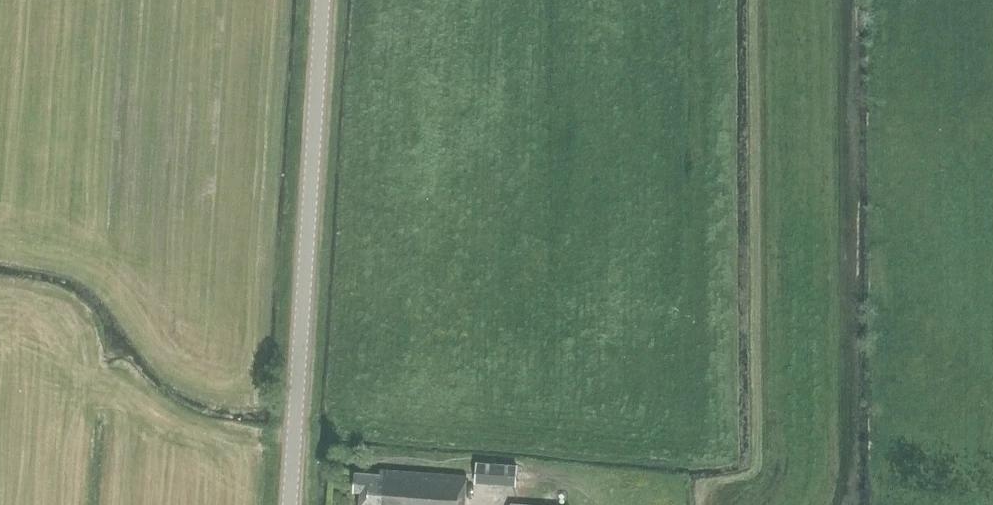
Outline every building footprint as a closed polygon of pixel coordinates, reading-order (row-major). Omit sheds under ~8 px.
[(516,467),(476,463),(475,483),(515,487),(516,467)] [(465,482),(466,477),(379,469),(379,474),(355,472),(353,490),(359,491),(358,504),(463,504),(465,482)]
